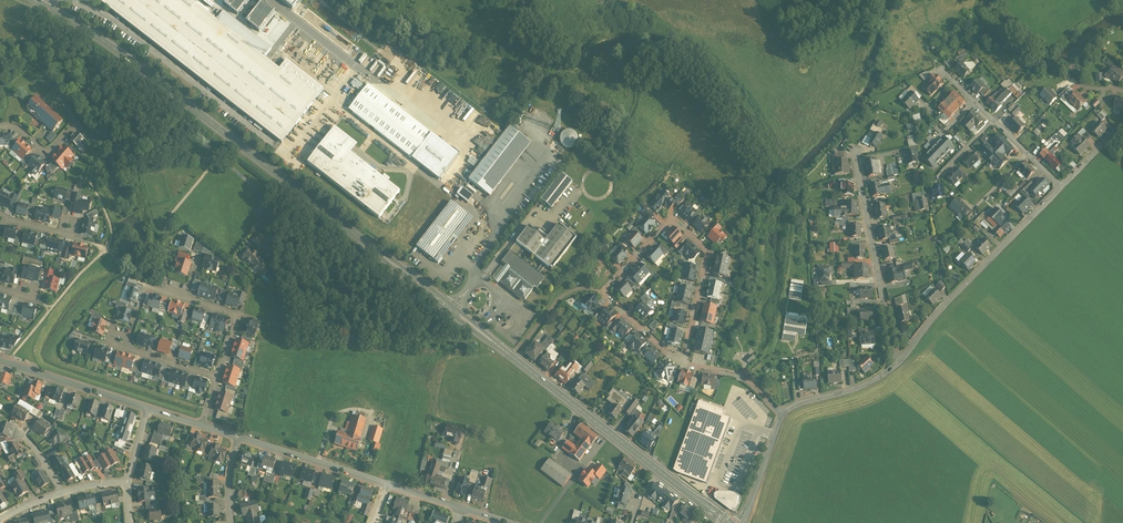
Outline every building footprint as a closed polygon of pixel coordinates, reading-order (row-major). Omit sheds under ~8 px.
[(116,14),(279,140),(282,143),(316,98),(279,69),(264,57),(216,20),(190,0),(98,0),(116,14)] [(224,5),(237,15),(249,0),(229,0),(224,5)] [(259,33),(275,11),(261,0),(255,0),(260,4),(246,23),(259,33)] [(299,0),(282,0),(293,8),(299,0)] [(271,48),(223,11),(216,20),(264,57),(271,48)] [(967,52),(956,58),(960,62),(964,58),(965,59),(969,56),(967,52)] [(364,54),(358,62),(361,64),(367,56),(364,54)] [(1116,63),(1110,58),(1106,62),(1111,66),(1112,67),(1113,66),(1116,63)] [(401,94),(421,66),(412,59),(391,87),(401,94)] [(324,89),(286,60),(279,69),(316,98),(324,89)] [(376,61),(370,70),(371,71),(378,62),(376,61)] [(962,63),(955,70),(963,77),(963,78),(969,71),(970,71),(970,70),(969,71),(963,65),(962,63)] [(972,63),(965,63),(963,65),(969,71),(970,70),(970,71),(969,71),(970,72),(975,66),(972,63)] [(1110,77),(1108,75),(1114,67),(1113,66),(1112,67),(1111,66),(1104,76),(1108,79),(1110,77)] [(384,67),(377,76),(378,77),(386,68),(384,67)] [(1114,67),(1108,75),(1110,77),(1118,83),(1122,77),(1122,74),(1114,67)] [(932,78),(927,72),(919,76),(924,81),(926,80),(928,82),(932,78)] [(932,78),(928,82),(932,86),(926,91),(931,95),(936,90),(943,83),(935,75),(932,78)] [(978,80),(970,87),(977,94),(979,92),(985,87),(984,86),(978,80)] [(1005,80),(1000,85),(1003,88),(1004,88),(1005,87),(1008,90),(1011,87),(1006,82),(1006,81),(1005,80)] [(431,133),(368,84),(348,109),(411,158),(431,133)] [(985,85),(984,86),(985,87),(979,92),(984,97),(990,90),(985,85)] [(912,86),(907,91),(910,94),(911,93),(913,95),(917,91),(912,86)] [(1017,92),(1012,86),(1008,90),(1007,91),(1010,95),(1012,93),(1014,95),(1017,92)] [(997,92),(992,97),(986,103),(991,107),(1007,91),(1004,88),(1003,88),(998,93),(997,92)] [(1007,91),(991,107),(996,112),(1001,106),(1000,105),(1010,95),(1007,91)] [(1049,91),(1043,97),(1050,106),(1054,102),(1053,101),(1056,98),(1049,91)] [(949,99),(945,104),(944,103),(938,109),(944,115),(960,98),(955,92),(948,98),(949,99)] [(1067,92),(1061,98),(1065,102),(1067,101),(1067,100),(1071,96),(1067,92)] [(1086,102),(1075,92),(1071,96),(1067,100),(1067,101),(1078,111),(1078,110),(1080,110),(1082,109),(1081,107),(1086,102)] [(910,94),(903,101),(910,109),(919,100),(913,95),(911,93),(910,94)] [(63,120),(37,97),(26,108),(52,132),(63,120)] [(1117,97),(1113,108),(1122,111),(1122,99),(1117,97)] [(944,115),(942,117),(939,120),(944,124),(949,119),(955,113),(954,113),(959,108),(959,109),(965,102),(961,98),(960,98),(944,115)] [(1065,102),(1061,98),(1060,100),(1074,114),(1078,111),(1067,101),(1065,102)] [(1016,108),(1011,113),(1014,116),(1020,110),(1017,107),(1016,108)] [(978,115),(976,113),(975,114),(973,112),(967,118),(970,121),(965,125),(970,130),(975,125),(976,127),(977,127),(981,123),(983,121),(979,118),(978,118),(977,117),(978,116),(978,115)] [(1018,120),(1016,118),(1009,125),(1014,130),(1018,134),(1025,127),(1023,125),(1018,120)] [(1039,122),(1041,125),(1034,132),(1038,136),(1045,129),(1042,125),(1046,121),(1043,118),(1039,122)] [(1099,122),(1091,131),(1098,137),(1103,132),(1106,129),(1099,122)] [(981,123),(977,127),(976,127),(975,129),(978,132),(984,126),(981,123)] [(874,126),(871,131),(876,134),(872,140),(869,144),(876,148),(883,138),(879,136),(882,131),(879,129),(875,126),(874,126)] [(510,128),(469,180),(490,195),(530,143),(510,128)] [(356,148),(333,130),(307,163),(379,218),(400,192),(351,154),(356,148)] [(572,131),(569,131),(565,131),(563,133),(561,135),(560,139),(560,142),(562,144),(564,147),(567,148),(570,148),(573,147),(576,144),(577,141),(577,138),(576,135),(574,133),(572,131)] [(1078,136),(1072,142),(1075,146),(1073,148),(1080,155),(1089,146),(1086,143),(1091,137),(1086,132),(1084,135),(1084,134),(1080,138),(1078,136)] [(76,133),(74,136),(73,135),(71,138),(72,138),(70,141),(77,148),(84,140),(80,136),(76,133)] [(90,140),(83,133),(80,136),(84,140),(87,143),(90,140)] [(458,155),(431,133),(411,158),(439,180),(458,155)] [(907,137),(909,148),(918,146),(916,135),(907,137)] [(12,137),(12,136),(8,136),(8,145),(12,144),(13,144),(16,140),(12,137)] [(1007,144),(999,136),(993,142),(998,147),(993,152),(988,147),(982,153),(990,161),(1007,144)] [(872,140),(866,137),(863,143),(868,146),(869,144),(872,140)] [(1058,137),(1054,142),(1055,143),(1056,143),(1058,146),(1062,141),(1058,137)] [(939,142),(948,152),(953,147),(949,142),(944,138),(940,141),(939,142)] [(23,143),(21,141),(16,146),(12,150),(12,151),(18,155),(26,145),(23,142),(23,143)] [(943,157),(948,152),(939,142),(937,144),(934,148),(943,157)] [(1052,146),(1048,151),(1050,154),(1055,149),(1057,146),(1058,146),(1056,143),(1055,143),(1052,146)] [(12,144),(7,150),(10,153),(12,151),(12,150),(16,146),(13,144),(12,144)] [(1007,144),(990,161),(999,169),(1007,161),(1004,158),(1007,155),(1008,157),(1014,150),(1013,150),(1007,144)] [(26,145),(18,155),(23,160),(27,156),(31,151),(30,149),(26,145)] [(68,152),(63,147),(57,154),(70,164),(73,161),(70,159),(73,156),(70,153),(68,152)] [(938,162),(943,157),(934,148),(931,152),(930,151),(928,153),(938,162)] [(1046,150),(1045,149),(1039,155),(1044,160),(1050,154),(1048,151),(1046,150)] [(910,153),(906,153),(909,165),(913,164),(913,166),(915,168),(917,167),(918,165),(918,163),(916,152),(916,151),(910,153)] [(844,153),(837,153),(835,153),(835,154),(836,154),(836,160),(838,160),(838,161),(844,162),(844,153)] [(933,167),(938,162),(928,153),(927,154),(928,154),(924,158),(933,167)] [(971,153),(963,162),(970,168),(973,166),(975,163),(976,163),(978,160),(971,153)] [(70,164),(57,154),(52,160),(52,161),(59,167),(62,169),(64,166),(66,168),(70,164)] [(844,162),(838,161),(838,160),(836,160),(836,154),(835,154),(835,175),(849,175),(849,171),(850,171),(850,166),(847,166),(847,162),(844,162)] [(1052,156),(1050,154),(1044,160),(1055,170),(1060,165),(1061,164),(1052,156)] [(31,162),(28,165),(33,169),(41,160),(42,160),(37,155),(31,162)] [(27,156),(23,160),(20,162),(24,165),(28,160),(29,158),(27,156)] [(24,165),(22,166),(25,169),(28,165),(31,162),(28,160),(24,165)] [(41,160),(33,169),(31,171),(34,173),(35,175),(37,173),(45,164),(41,160)] [(874,160),(865,161),(869,177),(878,176),(878,175),(879,175),(878,170),(877,170),(874,160)] [(59,167),(52,161),(49,165),(49,167),(50,172),(51,174),(53,173),(59,167)] [(1034,172),(1026,163),(1019,171),(1027,179),(1034,172)] [(1060,165),(1056,170),(1060,174),(1064,169),(1060,165)] [(968,174),(961,167),(958,171),(963,176),(965,178),(968,174)] [(956,169),(948,177),(955,184),(957,181),(958,181),(960,179),(960,178),(963,176),(958,171),(956,169)] [(561,173),(541,200),(552,208),(572,182),(561,173)] [(1042,179),(1035,186),(1034,187),(1033,186),(1029,190),(1033,193),(1031,195),(1035,198),(1038,195),(1039,196),(1042,194),(1041,192),(1048,185),(1048,184),(1048,183),(1047,182),(1045,182),(1042,179)] [(881,184),(870,186),(873,197),(882,195),(888,193),(887,188),(890,188),(890,187),(887,188),(887,186),(889,185),(888,181),(888,180),(881,182),(881,184)] [(1030,181),(1023,188),(1026,190),(1033,184),(1030,181)] [(476,191),(468,184),(467,185),(466,185),(466,186),(475,193),(476,192),(476,191)] [(853,185),(842,185),(842,196),(853,196),(853,185)] [(939,186),(935,187),(935,188),(932,188),(932,190),(934,197),(937,197),(937,198),(938,198),(941,197),(942,197),(941,196),(945,195),(943,186),(940,187),(939,186)] [(463,187),(458,194),(469,202),(474,195),(463,187)] [(64,190),(61,189),(57,189),(55,198),(58,199),(58,200),(62,201),(62,200),(65,201),(66,200),(68,191),(67,191),(64,190)] [(3,193),(11,197),(12,195),(19,198),(22,192),(19,191),(17,195),(5,190),(3,193)] [(663,190),(649,206),(651,207),(656,212),(656,213),(663,206),(667,206),(669,208),(674,203),(670,199),(667,196),(668,195),(663,190)] [(2,193),(0,197),(0,204),(8,208),(9,205),(13,198),(11,197),(3,193),(2,193)] [(921,193),(912,195),(914,202),(917,201),(923,200),(921,193)] [(81,196),(73,194),(71,201),(70,203),(76,205),(77,199),(80,200),(81,196)] [(679,194),(673,200),(678,205),(677,206),(684,199),(679,194)] [(19,198),(12,195),(11,197),(13,198),(9,205),(14,207),(19,198)] [(1023,198),(1018,203),(1019,209),(1023,214),(1031,206),(1023,198)] [(80,200),(77,199),(76,205),(74,212),(82,214),(83,210),(88,211),(91,203),(80,200)] [(923,200),(917,201),(919,211),(928,209),(926,199),(923,200)] [(958,199),(950,206),(951,207),(951,208),(954,211),(955,211),(959,215),(961,214),(967,208),(966,207),(963,204),(963,203),(960,201),(959,201),(958,199)] [(473,218),(451,201),(416,246),(438,263),(473,218)] [(857,203),(847,203),(847,211),(847,216),(848,216),(857,216),(857,203)] [(28,206),(20,204),(17,214),(26,217),(26,214),(29,206),(28,206)] [(32,205),(29,204),(28,206),(29,206),(26,214),(33,216),(35,206),(32,205)] [(998,204),(987,215),(994,223),(996,220),(1002,214),(998,210),(1001,207),(998,204)] [(648,210),(641,205),(645,209),(641,213),(646,217),(649,219),(653,215),(648,210)] [(687,205),(680,213),(688,220),(696,213),(687,205)] [(885,205),(874,207),(877,219),(887,217),(885,205)] [(656,212),(651,207),(648,210),(653,215),(656,212)] [(967,208),(961,214),(966,219),(973,213),(967,207),(966,207),(967,208)] [(51,211),(38,208),(35,219),(48,223),(50,218),(51,212),(51,211)] [(61,211),(52,208),(51,211),(51,212),(50,218),(59,220),(61,211)] [(842,209),(835,209),(835,217),(832,217),(843,217),(848,217),(848,216),(847,216),(847,211),(842,211),(842,209)] [(95,211),(86,215),(89,220),(88,220),(88,223),(93,224),(94,219),(94,218),(98,216),(95,211)] [(987,215),(984,213),(979,217),(985,223),(1000,238),(1004,233),(994,223),(987,215)] [(698,215),(691,223),(694,225),(700,217),(698,215)] [(646,217),(638,226),(646,233),(648,231),(650,231),(652,229),(652,227),(654,224),(649,219),(646,217)] [(694,225),(693,225),(701,233),(709,225),(706,223),(707,222),(703,219),(703,220),(700,217),(694,225)] [(979,217),(974,223),(980,229),(985,223),(979,217)] [(1003,222),(1001,224),(996,220),(994,223),(1004,233),(1009,228),(1003,222)] [(88,223),(84,222),(81,234),(91,237),(92,232),(94,233),(95,229),(93,229),(94,224),(93,224),(88,223)] [(715,223),(708,230),(712,234),(717,229),(719,231),(721,229),(715,223)] [(533,230),(528,227),(516,243),(522,247),(515,255),(510,251),(501,262),(510,269),(534,287),(536,289),(545,278),(539,274),(545,266),(551,270),(576,239),(558,225),(550,235),(546,240),(537,233),(535,232),(535,231),(533,230)] [(861,225),(851,225),(851,226),(852,232),(851,232),(851,238),(861,237),(861,225)] [(17,230),(6,227),(4,237),(14,239),(15,239),(15,237),(17,230)] [(672,227),(665,235),(673,243),(674,244),(679,238),(681,236),(672,227)] [(893,227),(888,228),(879,229),(881,241),(889,239),(890,239),(891,240),(896,239),(893,227)] [(550,235),(541,228),(537,233),(546,240),(550,235)] [(712,234),(709,237),(717,244),(720,241),(722,243),(727,238),(719,231),(717,229),(712,234)] [(29,233),(25,232),(22,243),(34,246),(36,238),(37,235),(33,234),(33,233),(29,232),(29,233)] [(259,232),(252,241),(258,245),(264,237),(259,232)] [(635,234),(633,232),(626,240),(635,247),(642,240),(639,238),(635,234)] [(194,240),(181,236),(180,236),(181,236),(179,242),(180,242),(179,248),(178,248),(190,252),(194,241),(194,240)] [(42,240),(36,238),(34,246),(33,248),(40,249),(40,248),(42,240)] [(679,238),(674,244),(673,243),(672,245),(677,249),(682,243),(683,243),(684,242),(679,238)] [(49,240),(42,239),(42,240),(40,248),(46,250),(49,240)] [(61,242),(49,239),(49,240),(46,250),(58,253),(61,242)] [(974,246),(967,239),(964,242),(966,244),(971,249),(974,246)] [(984,239),(976,248),(983,255),(991,246),(984,239)] [(204,247),(197,242),(194,250),(202,253),(204,247)] [(628,250),(621,243),(617,247),(619,249),(625,253),(628,250)] [(683,243),(676,250),(682,255),(684,253),(682,251),(686,246),(683,243)] [(700,253),(689,243),(686,246),(682,251),(684,253),(689,258),(691,259),(693,259),(695,258),(700,253)] [(838,243),(830,243),(830,253),(834,253),(834,250),(839,249),(838,243)] [(84,246),(78,245),(74,244),(73,251),(72,255),(85,258),(88,248),(84,247),(84,246)] [(669,251),(661,244),(657,249),(662,254),(664,256),(669,251)] [(971,249),(966,244),(963,247),(968,252),(971,249)] [(210,249),(205,245),(204,247),(202,253),(202,254),(207,255),(206,256),(211,257),(212,254),(209,252),(210,249)] [(657,249),(654,247),(646,256),(654,263),(662,254),(657,249)] [(892,247),(883,249),(885,260),(895,258),(892,247)] [(865,248),(855,248),(856,259),(865,259),(865,248)] [(71,250),(64,249),(62,258),(69,260),(69,257),(71,257),(72,255),(73,251),(71,251),(71,250)] [(619,249),(611,257),(619,264),(627,256),(625,253),(619,249)] [(262,261),(256,256),(257,255),(253,252),(252,253),(248,250),(243,257),(247,261),(253,265),(260,271),(262,272),(266,266),(261,263),(262,261)] [(189,255),(180,252),(178,257),(187,260),(189,255)] [(975,262),(968,254),(964,258),(965,260),(961,263),(968,270),(972,266),(972,265),(975,262)] [(211,257),(206,256),(205,261),(206,261),(205,263),(204,263),(202,267),(208,269),(207,269),(212,271),(212,270),(216,272),(219,260),(211,257)] [(724,258),(718,257),(717,257),(716,262),(717,262),(716,266),(728,268),(730,259),(724,258)] [(191,263),(180,260),(179,264),(177,264),(176,268),(177,268),(176,273),(186,276),(191,263)] [(639,264),(636,268),(635,268),(633,269),(643,278),(648,273),(649,272),(643,268),(639,264)] [(654,272),(646,265),(643,268),(649,272),(648,273),(651,275),(654,272)] [(40,270),(25,266),(22,277),(38,281),(38,279),(41,270),(40,270)] [(728,268),(716,266),(715,269),(714,274),(721,276),(726,277),(728,268)] [(868,266),(855,267),(856,279),(868,278),(868,266)] [(831,267),(819,267),(820,282),(829,281),(829,272),(831,272),(831,267)] [(5,269),(3,274),(2,281),(5,282),(8,283),(9,283),(13,284),(17,270),(11,269),(11,270),(5,269)] [(534,287),(510,269),(500,282),(524,300),(534,287)] [(643,278),(633,269),(632,271),(629,275),(633,279),(638,284),(643,278)] [(897,269),(888,271),(889,278),(890,283),(900,281),(899,281),(905,279),(903,269),(901,269),(897,269)] [(48,279),(49,278),(51,278),(53,272),(46,270),(46,271),(44,278),(48,279)] [(684,270),(682,275),(684,275),(683,280),(694,282),(696,272),(694,272),(684,270)] [(51,278),(49,278),(48,279),(48,282),(47,282),(46,286),(45,290),(56,292),(59,280),(51,278)] [(630,282),(627,279),(624,283),(631,290),(634,286),(630,282)] [(638,284),(633,279),(630,282),(634,286),(638,289),(640,286),(638,284)] [(803,281),(792,279),(790,296),(801,298),(803,281)] [(624,283),(622,281),(615,288),(625,297),(631,290),(624,283)] [(940,281),(936,285),(942,290),(945,287),(940,281)] [(715,282),(711,282),(710,284),(709,288),(710,288),(709,290),(720,292),(721,288),(722,288),(722,284),(715,282)] [(210,286),(202,284),(198,295),(202,296),(203,296),(206,297),(210,286)] [(218,289),(210,286),(206,297),(210,298),(211,299),(214,300),(218,289)] [(692,289),(679,287),(678,294),(690,297),(691,296),(690,295),(692,289)] [(136,290),(130,288),(129,292),(127,291),(126,296),(128,296),(127,300),(134,303),(136,298),(137,299),(138,295),(137,294),(138,290),(136,290)] [(872,288),(860,288),(860,298),(865,298),(872,297),(872,288)] [(934,289),(926,298),(933,305),(942,296),(934,289)] [(720,292),(709,290),(709,291),(708,291),(708,295),(708,298),(711,299),(719,300),(720,297),(719,296),(720,292)] [(238,296),(229,293),(226,304),(237,308),(239,303),(241,297),(238,296)] [(246,295),(239,293),(238,296),(241,297),(239,303),(243,305),(246,295)] [(652,300),(645,294),(640,299),(643,302),(642,303),(646,306),(652,300)] [(690,297),(678,294),(676,302),(681,303),(688,305),(689,299),(690,298),(690,297)] [(589,295),(581,303),(582,304),(581,305),(586,310),(587,309),(590,311),(591,310),(597,304),(598,302),(594,299),(593,298),(589,295)] [(3,296),(3,297),(0,296),(0,308),(7,310),(8,310),(10,303),(11,300),(6,298),(6,297),(3,296)] [(154,297),(151,296),(147,306),(158,309),(158,308),(160,302),(161,299),(158,298),(158,297),(155,296),(154,297)] [(901,296),(894,299),(896,306),(903,304),(901,296)] [(127,304),(117,301),(115,307),(121,309),(125,310),(127,304)] [(167,304),(160,302),(158,308),(158,309),(157,312),(164,314),(167,304)] [(176,303),(172,302),(169,312),(180,316),(181,316),(182,312),(182,311),(184,306),(180,305),(180,304),(176,303)] [(17,305),(10,303),(8,310),(7,310),(7,312),(14,314),(17,305)] [(642,303),(636,310),(644,318),(648,314),(649,315),(653,311),(650,309),(649,310),(646,306),(642,303)] [(24,307),(17,304),(17,305),(14,314),(21,316),(22,315),(24,307)] [(29,305),(25,304),(24,307),(22,315),(28,317),(33,318),(37,308),(33,307),(33,306),(29,305)] [(597,304),(591,310),(595,314),(599,310),(601,308),(597,304)] [(710,306),(705,305),(703,314),(715,317),(717,308),(710,306)] [(602,313),(597,318),(598,319),(605,326),(606,326),(610,322),(616,315),(613,313),(614,312),(611,309),(610,310),(608,307),(602,313)] [(907,308),(896,310),(899,323),(910,320),(907,308)] [(125,310),(121,309),(120,312),(119,312),(117,316),(119,316),(118,320),(128,323),(129,320),(130,320),(131,316),(132,312),(125,310)] [(205,312),(195,309),(192,319),(193,319),(202,322),(204,315),(205,312)] [(595,314),(593,317),(596,320),(598,319),(597,318),(602,313),(599,310),(595,314)] [(873,310),(858,311),(859,316),(861,316),(861,321),(873,320),(873,310)] [(682,313),(675,311),(674,312),(672,321),(684,324),(684,320),(685,320),(686,317),(685,317),(686,313),(682,313)] [(102,317),(94,312),(92,315),(90,319),(95,321),(95,320),(100,322),(102,317)] [(182,312),(181,316),(180,316),(178,321),(184,323),(187,314),(182,312)] [(715,317),(703,314),(701,322),(702,322),(711,324),(713,325),(715,317)] [(228,319),(214,315),(212,321),(210,327),(212,328),(224,331),(228,319)] [(807,319),(786,315),(783,339),(795,341),(796,333),(805,335),(807,319)] [(100,322),(95,320),(95,321),(94,324),(93,324),(92,328),(93,328),(92,332),(102,335),(103,331),(104,332),(105,328),(104,328),(105,324),(100,322)] [(613,325),(610,328),(615,332),(617,331),(615,329),(620,324),(617,320),(613,325)] [(631,328),(623,321),(620,324),(615,329),(617,331),(623,337),(631,328)] [(654,321),(649,326),(654,330),(656,328),(658,322),(654,321)] [(246,323),(243,322),(240,332),(252,336),(254,337),(256,332),(254,331),(256,326),(246,323)] [(610,322),(606,326),(605,326),(604,327),(607,330),(610,328),(613,325),(610,322)] [(675,330),(670,329),(670,332),(667,331),(666,335),(681,338),(683,331),(675,330)] [(700,329),(695,351),(708,354),(709,348),(710,348),(713,338),(711,338),(713,332),(707,331),(700,329)] [(82,334),(74,331),(69,337),(77,340),(80,340),(82,334)] [(866,334),(861,334),(861,345),(862,345),(874,344),(874,333),(866,334)] [(150,337),(140,334),(137,344),(147,347),(148,345),(150,337)] [(631,334),(625,340),(628,343),(634,337),(631,334)] [(646,342),(637,334),(634,337),(628,343),(629,344),(628,344),(629,347),(631,349),(634,349),(637,352),(646,342)] [(20,338),(11,335),(10,339),(11,340),(10,344),(14,346),(20,338)] [(681,338),(666,335),(666,339),(668,339),(667,343),(672,344),(671,345),(675,346),(675,345),(680,345),(681,338)] [(1,336),(0,338),(0,347),(1,347),(1,348),(4,349),(5,348),(8,349),(10,344),(11,340),(10,339),(1,336)] [(251,339),(242,336),(240,342),(248,344),(248,346),(249,346),(251,339)] [(548,336),(540,347),(544,350),(543,350),(545,351),(551,344),(554,340),(548,336)] [(84,340),(82,341),(80,340),(77,340),(74,350),(78,351),(80,354),(82,353),(86,354),(90,344),(86,342),(84,340)] [(172,344),(162,340),(161,340),(161,341),(158,350),(158,351),(168,354),(169,354),(172,345),(172,344)] [(240,342),(236,340),(234,346),(233,349),(245,352),(248,346),(248,344),(240,342)] [(534,342),(526,354),(529,356),(529,357),(535,362),(543,350),(544,350),(540,347),(534,342)] [(551,344),(545,351),(549,354),(551,351),(553,352),(556,347),(551,344)] [(101,348),(97,347),(94,357),(104,360),(105,360),(107,352),(108,350),(104,349),(104,348),(101,347),(101,348)] [(192,351),(181,347),(178,357),(189,361),(192,351)] [(204,349),(199,348),(196,357),(201,359),(203,353),(204,349)] [(648,352),(645,356),(653,363),(654,362),(656,362),(656,360),(660,355),(652,348),(650,350),(648,352)] [(245,352),(233,349),(233,351),(231,357),(235,358),(243,361),(243,359),(245,352)] [(566,351),(558,360),(562,363),(569,353),(566,351)] [(112,354),(107,352),(105,360),(104,360),(104,362),(109,363),(112,355),(112,354)] [(124,355),(118,353),(117,357),(114,365),(116,365),(123,367),(126,355),(124,354),(124,355)] [(203,353),(201,359),(200,363),(204,365),(205,366),(207,366),(208,366),(211,367),(214,360),(215,359),(215,358),(214,356),(213,355),(212,356),(203,353)] [(117,357),(112,355),(109,363),(109,365),(115,367),(116,365),(114,365),(117,357)] [(129,356),(126,355),(123,367),(129,369),(131,370),(133,362),(134,358),(129,356)] [(549,360),(544,356),(538,364),(548,371),(557,359),(552,355),(549,358),(550,359),(549,360)] [(867,357),(860,364),(863,367),(861,369),(865,373),(869,368),(873,364),(870,361),(871,360),(867,357)] [(243,361),(235,358),(233,364),(243,367),(245,360),(244,359),(243,359),(243,361)] [(153,364),(145,361),(144,365),(141,372),(143,373),(150,375),(153,364)] [(665,361),(655,372),(659,375),(663,378),(667,380),(668,379),(672,370),(674,367),(665,361)] [(138,364),(133,362),(131,370),(129,369),(129,371),(135,373),(136,373),(138,364)] [(588,362),(582,370),(586,373),(592,365),(588,362)] [(144,365),(139,363),(138,364),(136,373),(142,375),(143,373),(141,372),(144,365)] [(565,371),(561,368),(555,376),(565,384),(572,376),(575,372),(578,368),(571,363),(565,371)] [(161,366),(153,364),(150,375),(156,377),(158,378),(160,370),(161,366)] [(243,367),(233,364),(232,368),(240,371),(239,372),(241,372),(243,367)] [(232,368),(228,367),(226,373),(225,375),(237,379),(239,372),(240,371),(232,368)] [(165,372),(160,370),(158,378),(156,377),(156,379),(162,381),(165,372)] [(177,372),(171,370),(170,374),(168,382),(169,382),(176,384),(180,372),(177,372)] [(672,370),(668,379),(672,381),(675,375),(677,372),(672,370)] [(693,375),(681,371),(679,377),(678,382),(681,383),(680,385),(687,387),(687,385),(690,386),(693,377),(693,375)] [(2,372),(0,378),(0,379),(8,382),(10,375),(2,372)] [(170,374),(165,372),(162,381),(162,382),(169,384),(169,382),(168,382),(170,374)] [(182,373),(180,372),(176,384),(183,387),(184,387),(187,379),(188,375),(182,374),(182,373)] [(841,372),(828,373),(829,383),(834,383),(842,382),(841,372)] [(237,379),(225,375),(224,377),(225,377),(223,383),(226,384),(234,387),(235,386),(237,379)] [(582,376),(578,381),(577,380),(571,388),(579,395),(585,387),(590,391),(595,384),(584,375),(582,377),(582,376)] [(715,377),(703,375),(701,385),(711,386),(714,386),(715,379),(715,377)] [(698,379),(693,377),(690,386),(689,387),(695,388),(698,379)] [(207,381),(196,378),(194,384),(193,388),(197,390),(196,391),(197,393),(200,394),(201,393),(202,391),(204,392),(204,390),(206,389),(207,387),(206,385),(207,381)] [(187,379),(184,387),(183,387),(182,388),(189,390),(190,387),(191,383),(192,381),(187,379)] [(720,380),(715,379),(714,386),(711,386),(711,389),(717,390),(720,380)] [(816,379),(804,380),(804,384),(804,390),(817,389),(816,379)] [(31,393),(36,394),(39,396),(40,392),(42,386),(42,385),(34,382),(32,389),(31,393)] [(31,393),(32,389),(26,388),(23,396),(34,400),(36,394),(31,393)] [(50,399),(53,390),(48,388),(46,395),(43,402),(43,403),(48,405),(50,399)] [(53,390),(50,399),(58,402),(62,392),(53,389),(53,390)] [(235,392),(226,389),(224,394),(232,397),(231,398),(233,399),(235,392)] [(631,403),(613,390),(609,395),(610,396),(607,400),(611,404),(611,403),(614,405),(608,413),(615,419),(622,411),(624,412),(631,403)] [(224,394),(220,393),(218,401),(229,405),(231,398),(232,397),(224,394)] [(80,397),(71,394),(68,405),(77,408),(80,397)] [(631,403),(624,412),(628,416),(638,403),(633,400),(631,403)] [(29,413),(30,414),(34,408),(20,401),(17,406),(29,413)] [(99,403),(91,401),(87,412),(92,414),(91,415),(94,416),(95,416),(96,411),(99,403)] [(229,405),(218,401),(215,410),(218,411),(227,413),(229,405)] [(677,473),(707,484),(731,420),(723,417),(725,411),(699,401),(697,406),(693,404),(689,413),(694,415),(674,470),(677,473)] [(113,408),(105,405),(103,413),(101,419),(101,418),(109,420),(109,421),(113,408)] [(29,413),(17,406),(12,414),(24,421),(29,413)] [(34,408),(30,414),(36,417),(40,411),(35,408),(34,408)] [(635,410),(631,416),(636,420),(637,419),(641,414),(635,410)] [(227,413),(218,411),(216,419),(226,422),(228,416),(226,415),(227,413)] [(135,416),(128,413),(126,418),(126,420),(123,427),(132,430),(134,426),(133,426),(135,419),(136,419),(136,418),(136,417),(134,417),(135,416)] [(631,423),(625,431),(633,436),(643,423),(637,419),(636,420),(633,424),(631,423)] [(50,427),(40,420),(33,429),(38,432),(39,431),(45,435),(50,427)] [(0,430),(0,435),(8,438),(12,426),(3,423),(0,430)] [(565,433),(552,423),(545,432),(557,442),(565,433)] [(173,428),(160,424),(158,431),(157,434),(158,434),(158,433),(164,435),(170,437),(171,434),(173,428)] [(598,437),(581,424),(574,434),(581,439),(590,447),(598,437)] [(462,429),(447,425),(446,430),(448,431),(447,437),(451,438),(450,442),(458,444),(462,429)] [(382,429),(373,426),(368,441),(375,443),(378,444),(378,443),(382,429)] [(659,426),(653,434),(656,437),(659,438),(663,428),(659,426)] [(132,430),(123,427),(119,440),(126,442),(126,441),(128,442),(129,440),(128,439),(130,433),(131,434),(132,430)] [(65,436),(57,430),(50,441),(55,445),(57,441),(59,442),(61,441),(65,436)] [(158,431),(155,430),(151,443),(160,446),(164,435),(158,433),(158,434),(157,434),(158,431)] [(360,439),(362,434),(350,430),(348,435),(360,439)] [(340,432),(339,432),(335,443),(356,450),(360,439),(348,435),(344,433),(340,432)] [(654,441),(645,434),(639,441),(648,449),(654,441)] [(65,436),(61,441),(63,444),(71,439),(71,438),(66,435),(65,436)] [(201,437),(195,435),(194,437),(192,443),(191,447),(197,449),(197,451),(201,437)] [(207,441),(201,439),(202,437),(201,437),(197,451),(203,453),(205,447),(207,441)] [(581,439),(575,446),(568,441),(562,449),(569,454),(579,461),(590,447),(581,439)] [(118,443),(116,442),(115,446),(118,448),(124,450),(127,442),(119,440),(118,443)] [(17,444),(9,449),(11,454),(8,456),(11,461),(15,459),(23,454),(22,452),(23,451),(23,450),(22,448),(21,448),(20,448),(17,444)] [(220,447),(213,445),(213,447),(212,449),(209,457),(216,459),(215,460),(215,461),(220,447)] [(157,449),(147,447),(144,459),(154,462),(157,449)] [(226,451),(219,449),(220,447),(215,461),(222,463),(222,461),(226,451)] [(46,454),(49,460),(55,457),(54,455),(56,453),(54,450),(46,454)] [(118,462),(111,451),(105,455),(111,466),(118,462)] [(111,466),(105,455),(98,458),(99,459),(103,467),(105,470),(111,466)] [(254,458),(243,455),(240,464),(247,466),(251,467),(250,467),(251,467),(254,458)] [(92,463),(89,456),(83,459),(90,471),(95,468),(92,463)] [(38,457),(33,459),(37,468),(42,465),(38,457)] [(276,460),(264,457),(261,466),(262,466),(268,468),(273,470),(276,460)] [(83,459),(83,458),(78,462),(81,468),(84,473),(85,473),(89,470),(90,471),(83,459)] [(61,459),(53,464),(58,473),(60,471),(67,467),(61,459)] [(571,476),(549,459),(540,470),(563,487),(571,476)] [(636,467),(625,459),(619,466),(620,467),(630,474),(636,467)] [(449,463),(442,461),(441,466),(441,467),(439,471),(444,473),(446,469),(448,469),(449,463)] [(296,467),(284,463),(281,470),(280,474),(281,474),(293,478),(296,467)] [(433,475),(429,474),(425,483),(434,486),(437,477),(438,475),(439,471),(441,467),(441,466),(432,463),(429,471),(434,473),(433,475)] [(152,468),(142,465),(139,478),(147,480),(149,481),(152,473),(151,472),(152,468)] [(605,471),(597,465),(593,471),(601,477),(605,471)] [(67,467),(60,471),(60,472),(66,482),(75,477),(69,466),(67,467)] [(268,468),(262,466),(261,466),(260,471),(266,473),(266,474),(271,475),(273,470),(268,468)] [(630,474),(620,467),(618,470),(623,473),(622,474),(627,478),(630,474)] [(315,473),(303,469),(300,480),(311,483),(315,473)] [(593,471),(591,473),(587,469),(584,473),(581,477),(579,480),(588,487),(596,477),(599,479),(601,477),(593,471)] [(21,471),(14,474),(18,482),(21,480),(22,481),(26,479),(21,471)] [(45,476),(42,472),(34,477),(41,488),(49,483),(47,479),(45,476)] [(478,475),(471,473),(469,477),(468,480),(469,481),(468,482),(475,484),(478,475)] [(335,479),(322,475),(319,486),(331,490),(335,479)] [(446,480),(437,477),(434,486),(443,489),(446,480)] [(459,482),(459,483),(458,483),(457,488),(456,492),(465,495),(466,490),(467,491),(468,485),(468,484),(468,482),(469,481),(468,480),(469,477),(468,477),(467,477),(465,478),(465,479),(461,478),(459,482)] [(490,479),(485,477),(482,487),(487,489),(487,488),(488,484),(490,479)] [(18,482),(16,483),(15,483),(12,484),(12,486),(13,488),(13,489),(16,494),(18,498),(22,496),(25,494),(28,492),(26,488),(27,488),(24,483),(24,484),(22,481),(21,480),(18,482)] [(354,486),(343,482),(342,482),(339,492),(351,496),(353,491),(355,486),(354,485),(354,486)] [(624,489),(631,491),(632,487),(626,482),(624,489)] [(657,484),(650,493),(651,494),(649,496),(655,500),(657,498),(664,504),(663,506),(669,511),(670,509),(673,511),(676,507),(674,506),(678,500),(657,484)] [(480,491),(478,490),(479,487),(475,486),(471,498),(483,501),(486,493),(487,493),(489,489),(487,488),(487,489),(482,487),(480,491)] [(619,487),(617,495),(630,499),(631,495),(630,495),(631,491),(624,489),(619,487)] [(373,491),(362,488),(361,492),(359,496),(370,500),(373,491)] [(149,489),(138,490),(139,497),(138,497),(139,502),(145,502),(150,502),(150,497),(154,497),(154,490),(149,490),(149,489)] [(313,491),(307,489),(304,499),(310,500),(312,495),(313,491)] [(320,491),(314,489),(313,491),(312,495),(318,497),(320,491)] [(246,492),(239,490),(237,497),(240,498),(241,500),(244,499),(246,492)] [(361,492),(357,491),(356,492),(353,500),(365,504),(368,505),(370,500),(359,496),(361,492)] [(109,493),(102,495),(103,503),(104,506),(105,506),(111,504),(111,505),(113,505),(112,504),(118,503),(118,506),(119,506),(118,503),(116,492),(115,492),(116,492),(109,494),(109,493)] [(737,494),(718,493),(716,493),(715,494),(715,495),(714,495),(714,497),(714,498),(715,500),(717,501),(730,511),(731,511),(732,512),(734,512),(735,511),(736,511),(737,510),(738,509),(741,501),(741,500),(741,498),(741,497),(740,496),(740,495),(739,494),(737,494)] [(93,495),(77,498),(80,510),(88,509),(89,512),(92,512),(96,511),(97,510),(96,505),(93,495)] [(630,499),(617,495),(615,503),(619,504),(627,506),(628,502),(629,503),(630,499)] [(154,497),(150,497),(150,502),(145,502),(146,505),(152,505),(155,505),(154,497)] [(409,503),(397,499),(393,509),(398,511),(395,520),(401,522),(404,512),(406,513),(408,506),(409,503)] [(240,506),(242,512),(246,511),(247,515),(246,515),(248,522),(259,522),(255,508),(258,508),(256,501),(240,506)] [(64,504),(61,504),(60,506),(57,506),(58,511),(57,512),(58,517),(59,517),(60,517),(60,518),(61,519),(65,518),(66,516),(70,515),(70,516),(71,520),(71,521),(71,522),(72,522),(79,521),(77,512),(71,514),(69,504),(65,505),(64,504)] [(211,506),(207,506),(208,506),(208,517),(219,517),(219,506),(211,506)] [(406,513),(404,518),(408,519),(412,507),(408,506),(406,513)] [(421,508),(414,506),(412,512),(419,515),(421,508)] [(696,514),(685,506),(679,513),(685,518),(686,518),(690,522),(696,514)] [(160,510),(149,511),(149,516),(148,517),(148,519),(150,520),(150,521),(161,520),(161,519),(161,515),(160,510)] [(577,521),(578,519),(579,515),(580,512),(574,510),(571,519),(577,521)] [(43,512),(43,513),(34,516),(36,522),(53,522),(56,522),(53,511),(47,512),(47,511),(43,512)] [(434,511),(431,519),(436,521),(436,522),(447,522),(449,517),(445,515),(445,516),(442,515),(442,514),(434,511)]
